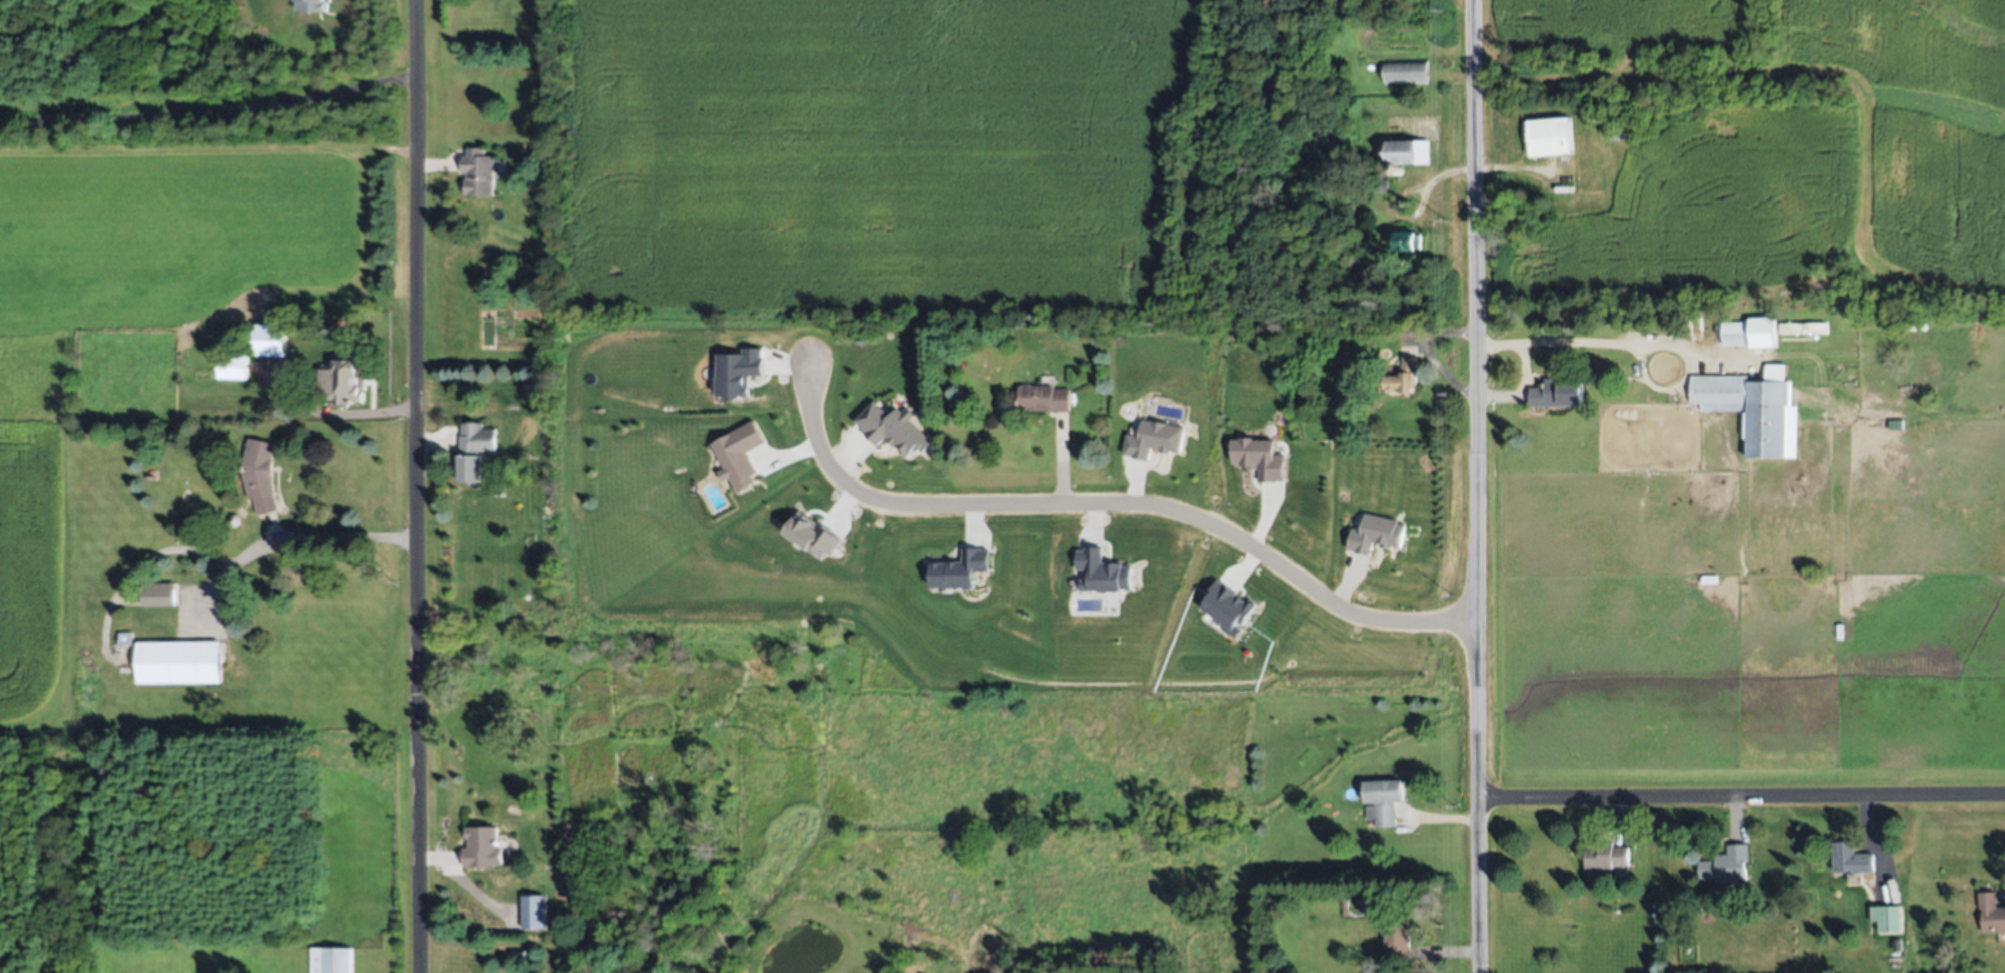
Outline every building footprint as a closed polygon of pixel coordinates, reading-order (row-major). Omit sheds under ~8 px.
[(332,12),(331,0),(298,0),(299,12),(332,12)] [(1427,81),(1382,81),(1383,60),(1427,60),(1427,81)] [(1572,154),(1530,158),(1527,120),(1568,116),(1572,154)] [(1609,126),(1624,125),(1625,139),(1610,140),(1609,126)] [(1429,141),(1428,165),(1387,164),(1387,141),(1429,141)] [(490,154),(490,195),(464,195),(464,173),(459,173),(459,154),(464,154),(464,148),(481,148),(481,154),(490,154)] [(1388,189),(1363,189),(1363,178),(1388,178),(1388,189)] [(1416,231),(1416,251),(1396,251),(1396,231),(1416,231)] [(1773,317),(1773,348),(1748,349),(1748,346),(1719,346),(1719,323),(1747,322),(1746,318),(1773,317)] [(288,358),(258,358),(257,322),(287,321),(288,358)] [(717,355),(717,398),(750,398),(750,377),(763,377),(763,349),(743,349),(743,355),(717,355)] [(217,378),(218,355),(247,355),(246,379),(217,378)] [(1399,357),(1415,357),(1414,394),(1400,394),(1400,391),(1384,391),(1384,375),(1399,375),(1399,357)] [(1789,381),(1789,408),(1786,408),(1786,427),(1792,427),(1792,447),(1786,447),(1786,458),(1746,458),(1746,439),(1742,439),(1742,426),(1744,426),(1744,411),(1699,411),(1699,404),(1689,404),(1689,375),(1745,375),(1745,381),(1765,381),(1764,363),(1784,363),(1784,381),(1789,381)] [(355,368),(354,386),(340,386),(339,404),(310,403),(310,386),(318,386),(318,370),(335,370),(335,367),(355,368)] [(1581,382),(1581,406),(1529,406),(1528,388),(1544,388),(1544,379),(1566,379),(1566,382),(1581,382)] [(538,384),(538,398),(525,399),(524,384),(538,384)] [(1067,411),(1019,410),(1019,385),(1054,385),(1054,388),(1067,388),(1067,411)] [(480,418),(481,427),(497,426),(499,451),(485,452),(487,483),(463,485),(459,419),(480,418)] [(1183,427),(1140,421),(1138,437),(1124,435),(1121,457),(1148,461),(1149,451),(1179,455),(1183,427)] [(747,453),(766,444),(756,422),(711,443),(724,470),(718,473),(723,483),(731,479),(738,494),(761,484),(747,453)] [(925,449),(879,451),(878,425),(924,423),(925,449)] [(250,439),(276,445),(272,460),(273,491),(277,510),(259,515),(254,499),(250,500),(242,468),(250,439)] [(1285,483),(1285,455),(1274,455),(1274,441),(1231,440),(1230,468),(1258,468),(1258,482),(1285,483)] [(818,555),(821,550),(833,556),(843,537),(799,512),(785,536),(818,555)] [(1347,552),(1371,556),(1373,545),(1400,550),(1405,523),(1364,515),(1361,531),(1351,529),(1347,552)] [(930,563),(931,590),(974,589),(974,573),(988,572),(988,549),(962,550),(963,563),(930,563)] [(1081,592),(1132,592),(1132,565),(1102,565),(1102,549),(1075,549),(1075,572),(1081,572),(1081,592)] [(1257,605),(1217,582),(1201,610),(1224,624),(1221,630),(1239,640),(1245,629),(1243,628),(1257,605)] [(141,583),(173,583),(173,606),(141,606),(141,583)] [(117,632),(131,632),(131,647),(117,647),(117,632)] [(136,643),(220,643),(219,682),(136,682),(136,643)] [(1365,780),(1402,781),(1402,802),(1395,802),(1395,827),(1375,827),(1375,818),(1364,818),(1365,780)] [(496,827),(497,847),(500,847),(501,865),(462,867),(462,847),(468,847),(467,838),(465,838),(465,828),(496,827)] [(1874,872),(1833,874),(1832,843),(1854,842),(1854,853),(1873,852),(1874,872)] [(1587,869),(1587,847),(1599,847),(1599,843),(1613,843),(1613,847),(1628,847),(1629,866),(1613,866),(1613,868),(1587,869)] [(1747,879),(1718,882),(1717,876),(1701,878),(1699,862),(1716,860),(1716,856),(1729,854),(1728,845),(1748,843),(1750,860),(1745,861),(1747,879)] [(1997,907),(2004,907),(2004,932),(1983,933),(1982,909),(1979,910),(1978,892),(1996,891),(1997,907)] [(521,895),(544,895),(544,928),(521,928),(521,895)] [(1900,903),(1901,931),(1879,932),(1878,921),(1870,922),(1870,905),(1900,903)] [(1411,918),(1410,959),(1392,958),(1392,945),(1385,945),(1385,917),(1411,918)] [(1900,939),(1900,950),(1892,950),(1892,939),(1900,939)] [(354,947),(353,972),(309,972),(310,946),(354,947)]
